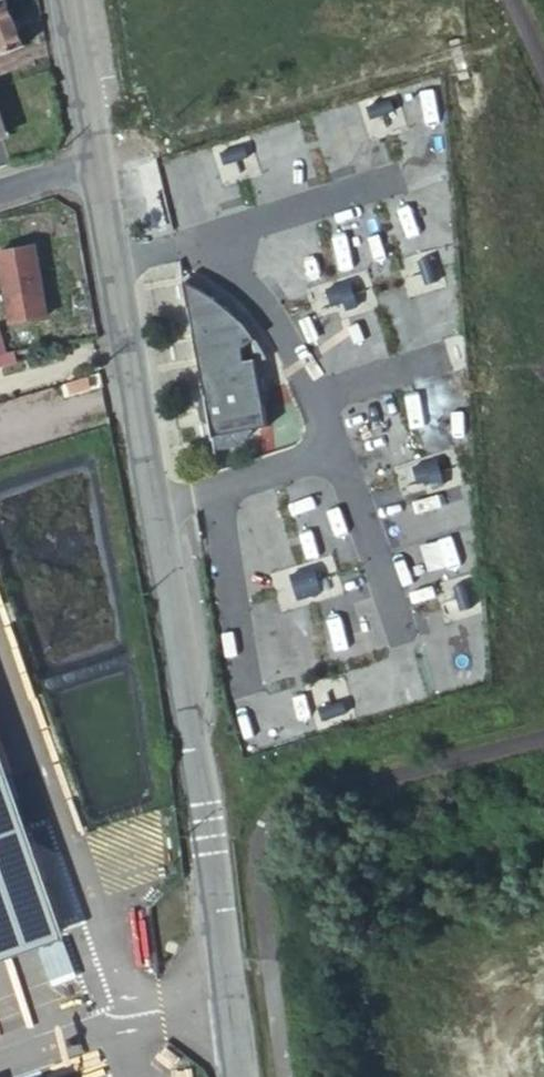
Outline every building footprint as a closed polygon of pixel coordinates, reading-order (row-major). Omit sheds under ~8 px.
[(12,5),(10,0),(0,0),(0,10),(12,5)] [(12,5),(0,10),(0,47),(3,55),(28,45),(12,5)] [(383,92),(368,96),(370,102),(385,98),(383,92)] [(401,247),(386,252),(390,264),(405,259),(401,247)] [(50,317),(38,249),(1,256),(13,323),(50,317)] [(330,261),(324,263),(329,278),(335,276),(330,261)] [(192,285),(183,282),(205,409),(202,412),(201,414),(200,416),(201,420),(203,422),(205,423),(207,424),(211,447),(213,454),(215,451),(219,450),(221,450),(223,450),(229,448),(232,446),(236,444),(240,441),(245,438),(249,430),(265,427),(253,361),(265,359),(261,352),(256,342),(249,332),(244,325),(238,320),(231,313),(224,307),(218,302),(211,296),(204,292),(198,288),(192,285)] [(21,365),(18,355),(0,360),(0,372),(21,365)] [(86,377),(65,384),(68,395),(89,388),(86,377)] [(322,547),(326,559),(341,555),(337,543),(322,547)] [(269,567),(273,582),(279,581),(275,566),(269,567)] [(439,686),(424,690),(426,697),(441,693),(439,686)] [(318,723),(303,727),(305,734),(320,729),(318,723)] [(72,938),(0,735),(0,964),(72,938)]
